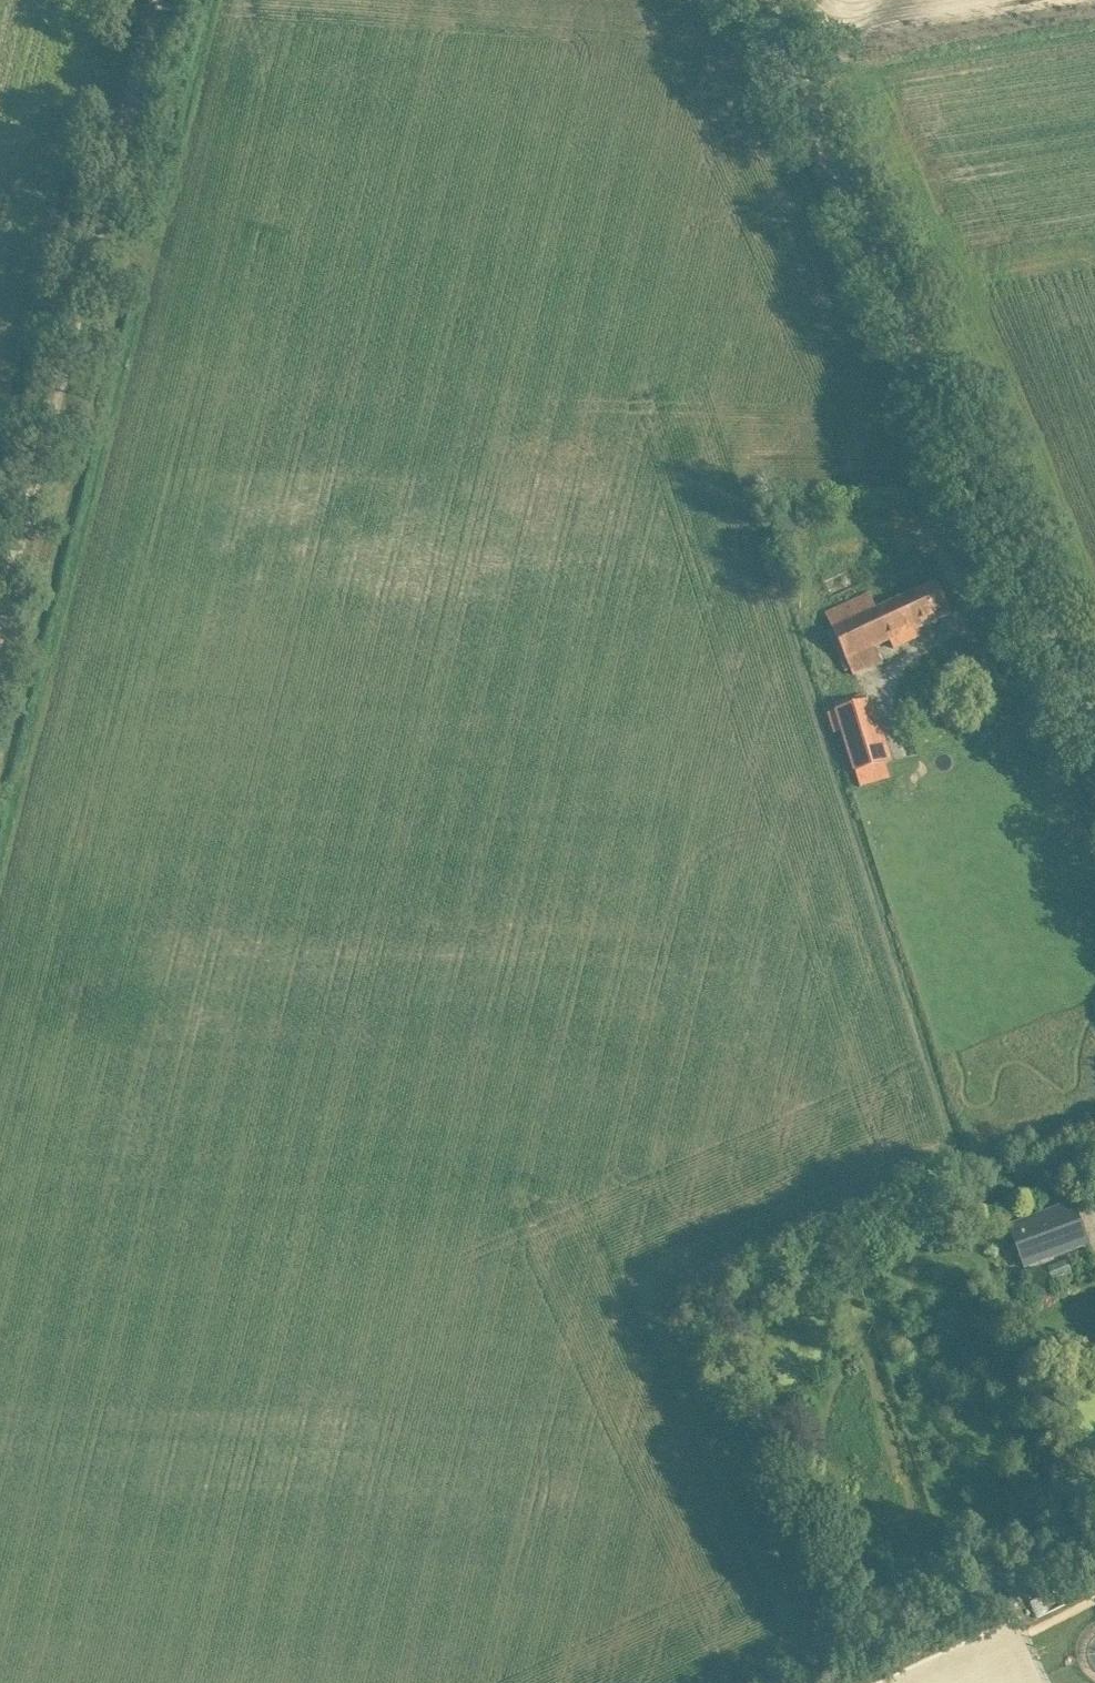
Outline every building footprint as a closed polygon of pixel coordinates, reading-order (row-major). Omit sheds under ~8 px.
[(893,647),(919,635),(916,629),(950,613),(937,583),(877,609),(871,594),(825,613),(845,659),(852,674),(881,662),(875,647),(890,640),(893,647)] [(851,758),(856,774),(887,764),(882,748),(887,746),(873,699),(835,711),(849,758),(851,758)] [(1026,1267),(1088,1244),(1073,1203),(1011,1226),(1026,1267)]
